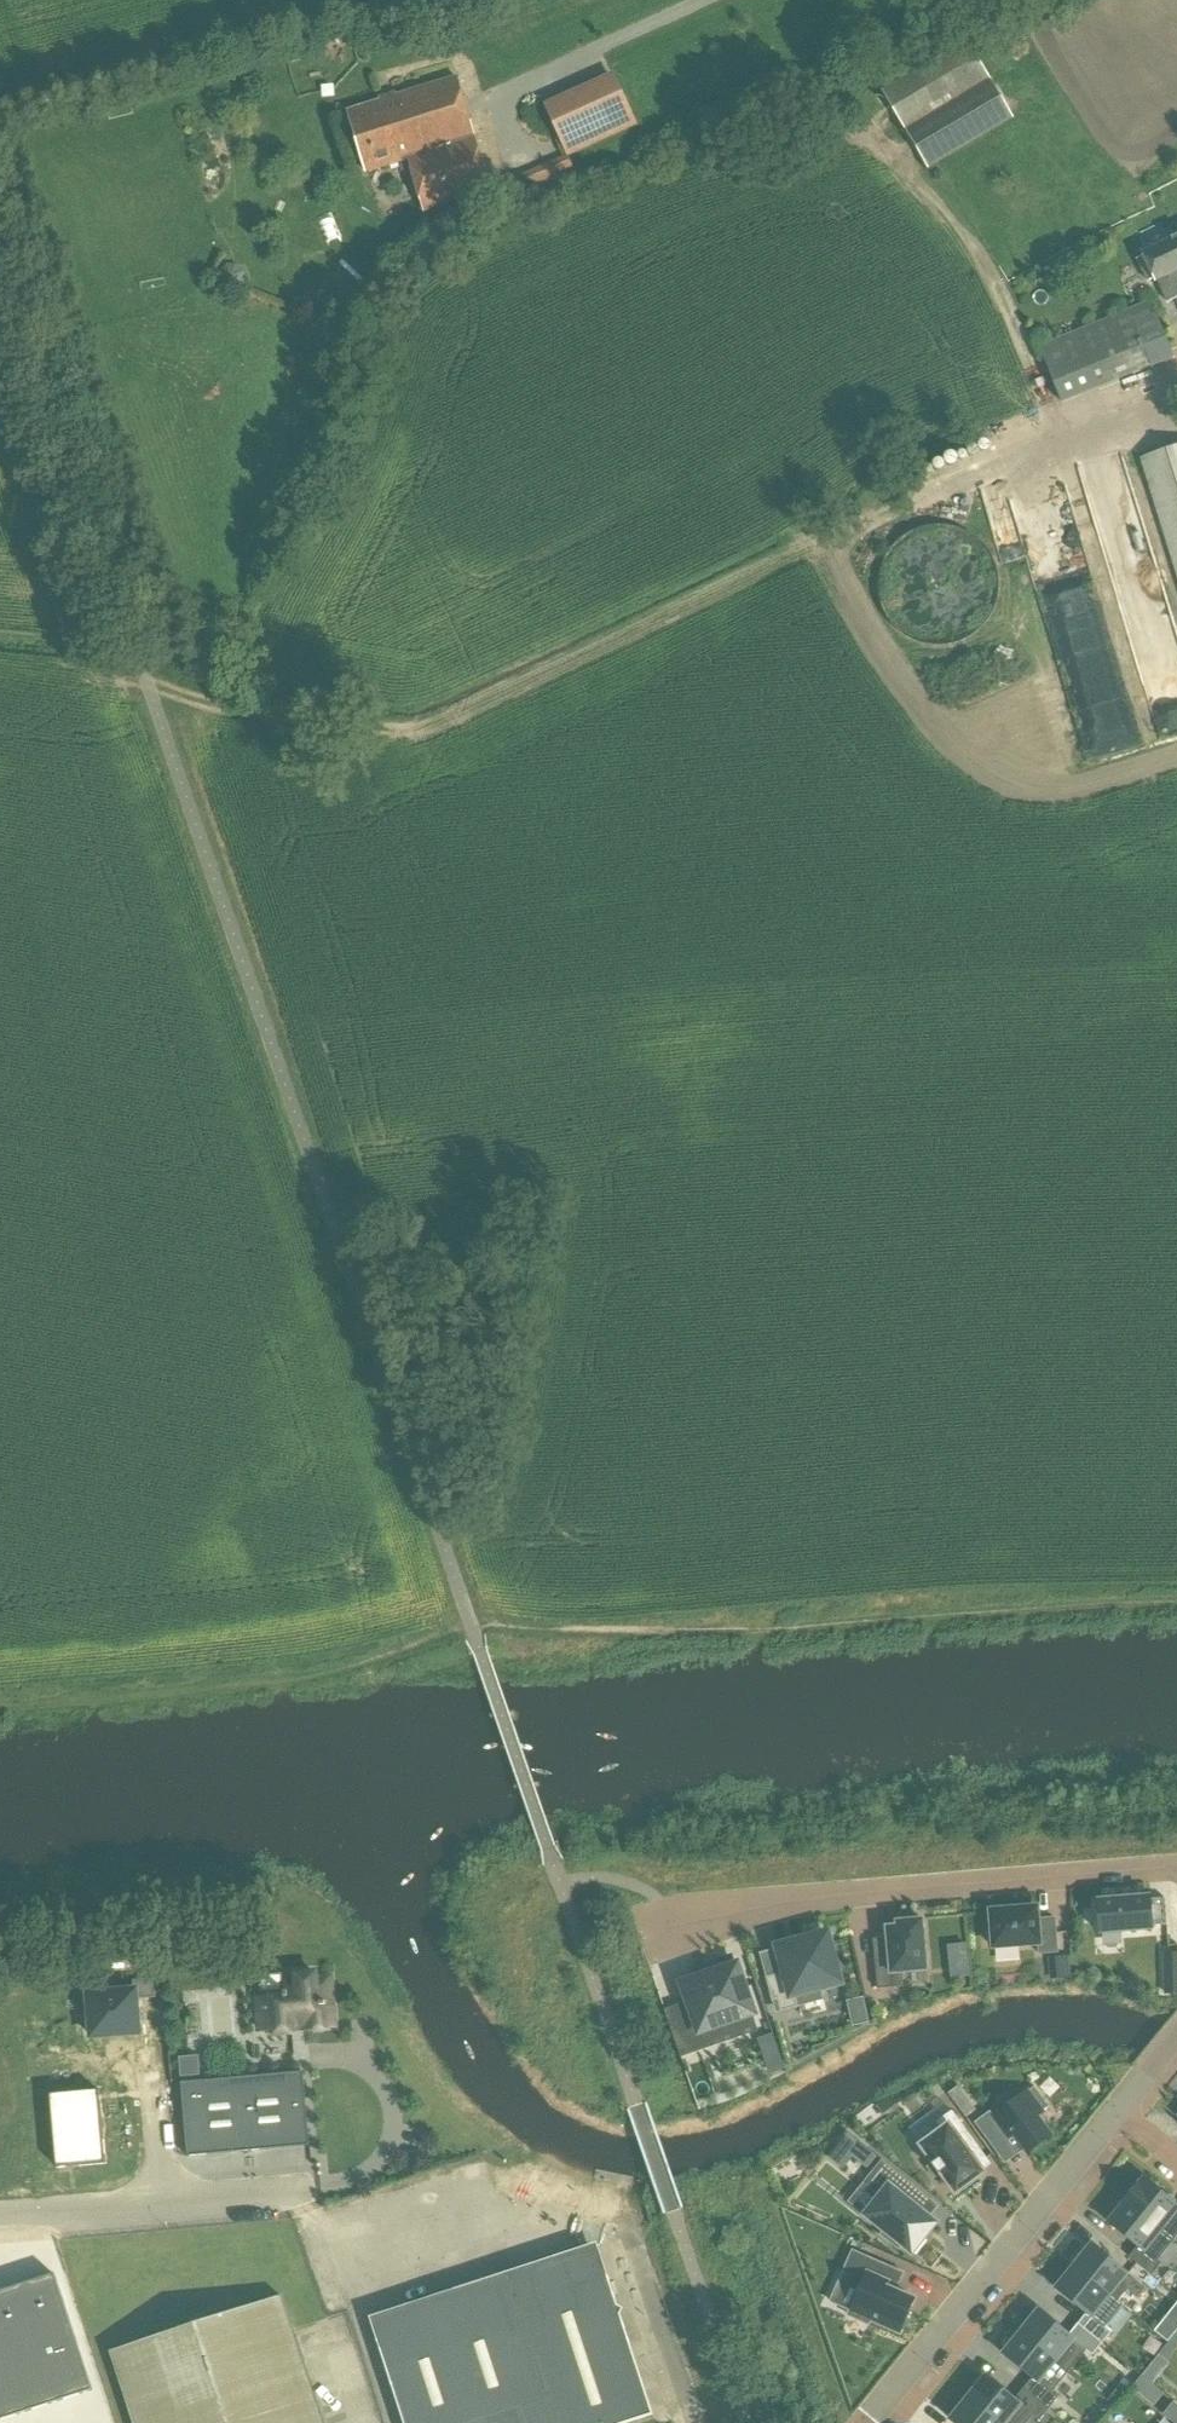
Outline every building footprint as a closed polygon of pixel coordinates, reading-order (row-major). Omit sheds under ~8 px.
[(346,25),(334,28),(337,39),(349,36),(346,25)] [(928,169),(1013,118),(966,39),(881,91),(928,169)] [(636,124),(613,72),(545,103),(568,155),(636,124)] [(490,189),(456,78),(347,111),(366,171),(408,158),(424,210),(490,189)] [(515,211),(580,183),(567,154),(502,181),(515,211)] [(1142,254),(1159,290),(1170,285),(1176,303),(1176,238),(1142,254)] [(1061,403),(1174,357),(1151,301),(1039,347),(1061,403)] [(1142,459),(1176,573),(1176,448),(1142,459)] [(1001,602),(1002,591),(1001,579),(998,568),(992,558),(985,548),(976,541),(966,535),(955,531),(944,530),(932,530),(921,533),(911,538),(901,544),(893,553),(887,562),(883,573),(880,585),(880,596),(882,608),(887,618),(893,628),(901,636),(910,643),(921,648),(932,651),(944,651),(955,650),(966,646),(976,640),(985,632),(992,623),(998,613),(1001,602)] [(1096,1899),(1099,1934),(1154,1930),(1154,1926),(1167,1925),(1165,1898),(1152,1899),(1151,1894),(1096,1899)] [(991,1951),(1038,1947),(1038,1955),(1059,1953),(1056,1917),(1041,1918),(1040,1904),(1013,1906),(1012,1904),(993,1906),(993,1908),(988,1908),(991,1951)] [(924,1917),(918,1918),(918,1914),(901,1916),(901,1920),(895,1920),(895,1925),(885,1926),(886,1937),(873,1939),(877,1989),(904,1987),(903,1974),(930,1972),(924,1917)] [(839,1982),(826,1935),(805,1942),(804,1939),(780,1946),(787,1971),(766,1977),(772,2001),(777,2000),(781,2012),(799,2007),(795,1994),(839,1982)] [(760,2016),(740,1959),(736,1960),(733,1953),(693,1967),(695,1974),(677,1980),(688,2013),(669,2020),(682,2058),(707,2050),(702,2036),(760,2016)] [(1166,1981),(1166,1994),(1176,1994),(1176,1954),(1165,1954),(1166,1971),(1174,1971),(1174,1981),(1166,1981)] [(298,1974),(298,1976),(286,1977),(287,1990),(273,1991),(273,1994),(256,1995),(259,2031),(277,2030),(278,2035),(303,2033),(303,2031),(303,2030),(342,2027),(337,1972),(326,1973),(326,1972),(298,1974)] [(135,1989),(92,1992),(94,2029),(137,2027),(136,1997),(153,1996),(153,1981),(135,1982),(135,1989)] [(311,2146),(305,2072),(183,2083),(189,2157),(311,2146)] [(99,2089),(50,2094),(57,2167),(106,2163),(99,2089)] [(990,2110),(973,2121),(990,2144),(1010,2129),(1027,2152),(1053,2135),(1038,2114),(1043,2111),(1029,2090),(993,2115),(990,2110)] [(975,2110),(967,2098),(957,2105),(966,2117),(975,2110)] [(993,2164),(953,2110),(937,2122),(943,2130),(921,2146),(934,2163),(932,2164),(940,2175),(942,2174),(957,2194),(983,2174),(982,2172),(993,2164)] [(838,2145),(854,2158),(867,2170),(878,2157),(849,2133),(838,2145)] [(881,2161),(866,2181),(883,2193),(867,2215),(885,2229),(881,2234),(899,2248),(903,2244),(916,2254),(926,2240),(923,2237),(935,2222),(918,2209),(927,2198),(881,2161)] [(1126,2202),(1174,2240),(1176,2237),(1176,2205),(1155,2187),(1147,2180),(1147,2181),(1144,2179),(1139,2186),(1136,2184),(1124,2200),(1126,2202)] [(1158,2260),(1174,2240),(1126,2202),(1109,2223),(1138,2246),(1129,2257),(1152,2275),(1162,2263),(1158,2260)] [(1073,2264),(1119,2301),(1136,2280),(1129,2275),(1130,2274),(1091,2242),(1073,2264)] [(850,2251),(841,2272),(859,2280),(846,2309),(850,2311),(847,2316),(868,2325),(870,2320),(898,2332),(912,2300),(893,2292),(901,2273),(850,2251)] [(1073,2264),(1054,2288),(1086,2314),(1080,2322),(1104,2342),(1111,2333),(1105,2327),(1123,2305),(1119,2301),(1073,2264)] [(95,2389),(56,2270),(0,2289),(0,2420),(95,2389)] [(653,2414),(620,2315),(624,2309),(617,2305),(607,2275),(380,2348),(404,2422),(626,2422),(653,2414)] [(281,2296),(110,2352),(134,2422),(323,2422),(281,2296)] [(1019,2331),(1069,2372),(1087,2349),(1076,2341),(1077,2339),(1038,2308),(1019,2331)] [(1176,2329),(1176,2322),(1167,2314),(1154,2330),(1167,2341),(1176,2329)] [(1167,2342),(1168,2342),(1176,2349),(1176,2347),(1176,2331),(1176,2330),(1167,2342)] [(1019,2331),(1000,2354),(1032,2380),(1025,2389),(1050,2410),(1059,2399),(1052,2393),(1069,2372),(1019,2331)] [(1167,2342),(1158,2353),(1167,2360),(1176,2349),(1168,2342),(1167,2342)] [(966,2397),(999,2422),(1028,2422),(1034,2415),(1041,2420),(1050,2410),(1025,2389),(1016,2399),(985,2373),(966,2397)] [(1125,2397),(1116,2390),(1107,2401),(1116,2408),(1125,2397)] [(966,2397),(948,2420),(952,2422),(999,2422),(966,2397)]
